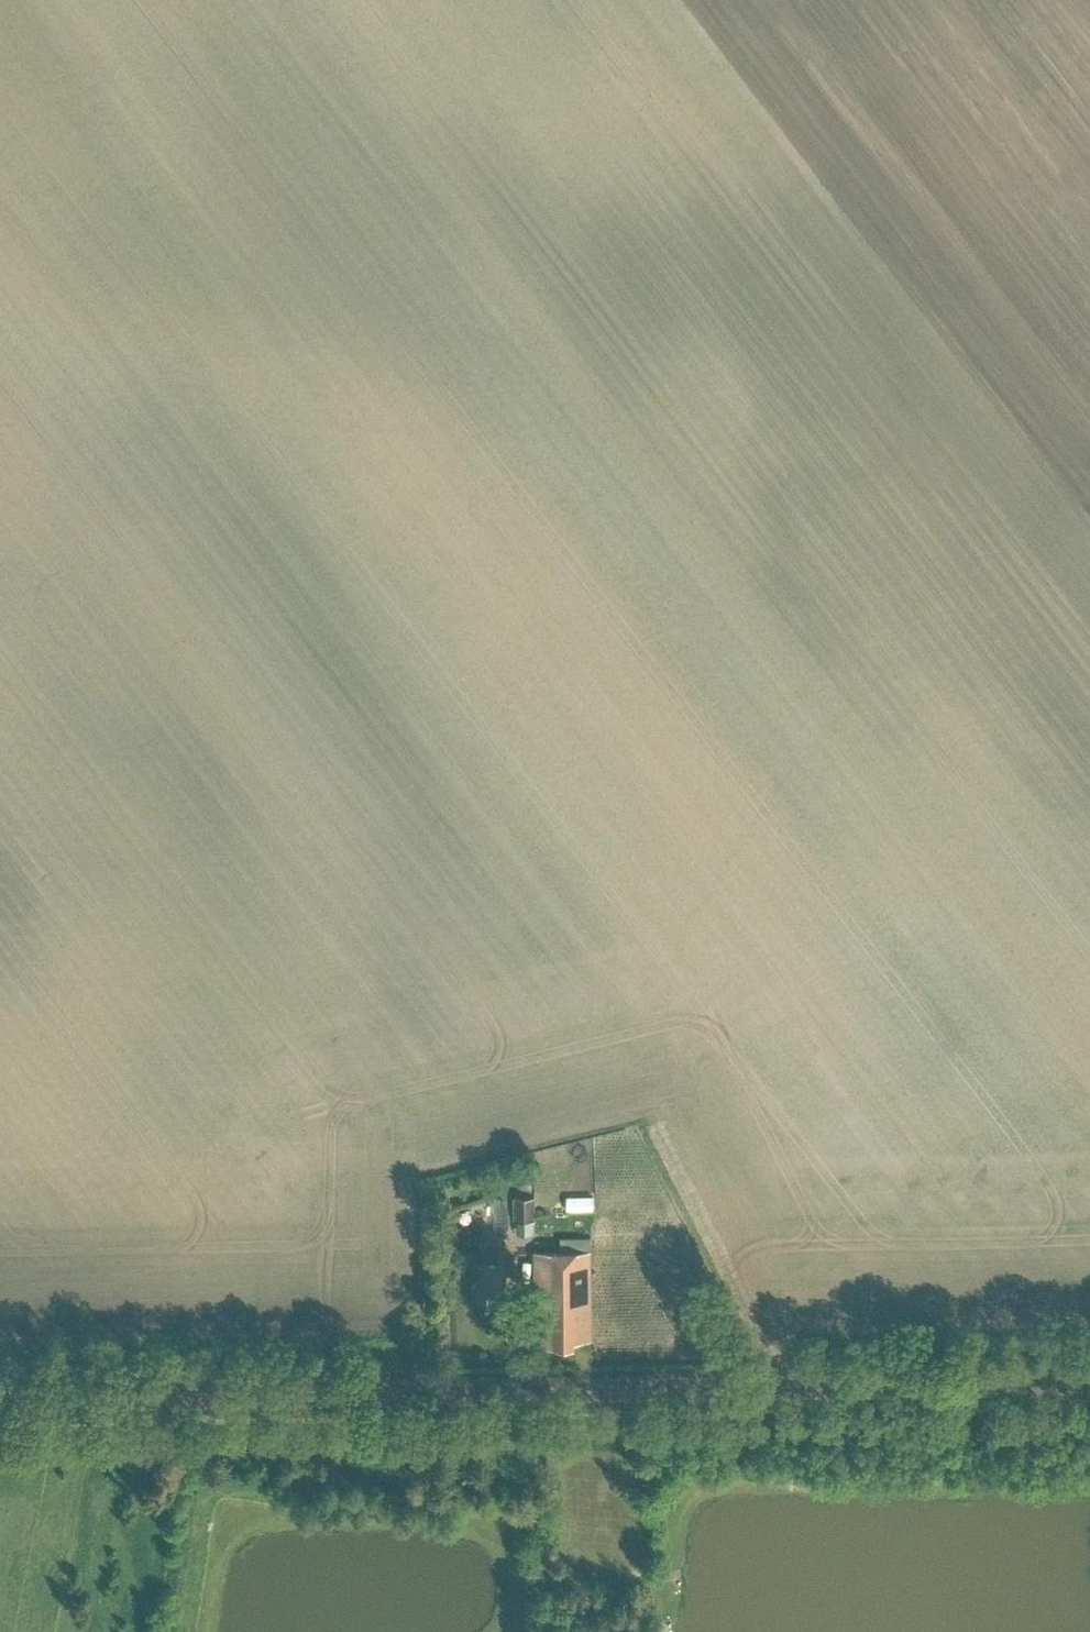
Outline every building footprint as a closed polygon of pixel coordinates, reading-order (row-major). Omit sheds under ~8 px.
[(515,1194),(515,1218),(536,1218),(536,1194),(515,1194)] [(500,1239),(481,1239),(481,1260),(474,1260),(474,1301),(504,1301),(504,1260),(500,1260),(500,1239)] [(591,1249),(534,1250),(535,1345),(574,1345),(574,1339),(592,1339),(591,1249)]
